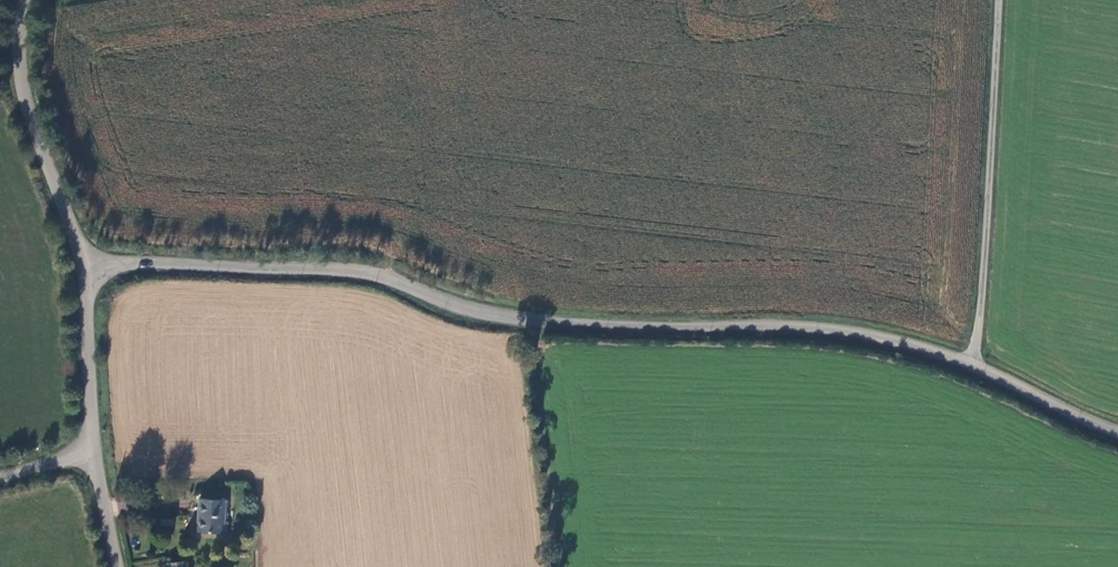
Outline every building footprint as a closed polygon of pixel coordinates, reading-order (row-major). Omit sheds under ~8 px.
[(222,545),(223,511),(196,511),(194,544),(222,545)]
